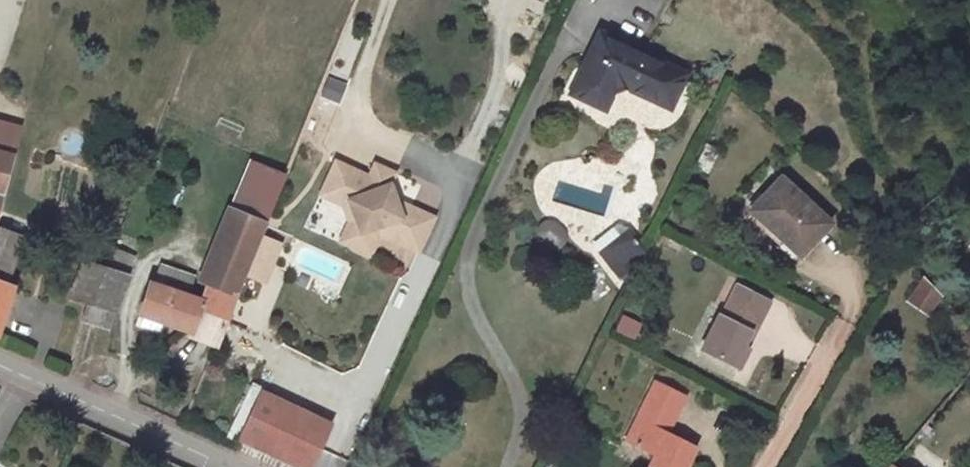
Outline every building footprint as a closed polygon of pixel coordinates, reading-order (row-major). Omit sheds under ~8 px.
[(600,36),(573,92),(603,107),(611,90),(624,85),(668,106),(683,75),(600,36)] [(19,130),(0,125),(0,151),(12,154),(19,130)] [(1,197),(12,154),(0,151),(0,197),(1,197)] [(394,173),(374,164),(368,176),(335,161),(325,182),(344,191),(360,232),(353,247),(369,254),(379,233),(417,251),(433,216),(395,199),(389,183),(394,173)] [(265,224),(284,178),(254,165),(237,211),(265,224)] [(780,179),(751,211),(799,255),(829,223),(780,179)] [(344,191),(325,182),(319,194),(342,204),(349,220),(339,241),(353,247),(360,232),(344,191)] [(230,208),(201,278),(208,281),(238,293),(265,224),(237,211),(230,208)] [(550,248),(566,237),(552,216),(536,227),(550,248)] [(619,278),(648,254),(628,229),(618,225),(593,244),(619,278)] [(12,287),(6,285),(22,238),(0,230),(0,324),(12,287)] [(112,249),(105,268),(127,276),(134,258),(112,249)] [(108,328),(127,276),(105,268),(83,261),(70,298),(86,304),(82,320),(108,328)] [(238,293),(208,281),(200,300),(186,295),(192,277),(161,266),(154,285),(149,283),(139,314),(143,316),(139,326),(160,332),(163,322),(218,342),(238,293)] [(939,295),(923,279),(909,300),(928,311),(939,295)] [(719,316),(702,349),(738,368),(748,349),(742,347),(749,333),(753,334),(769,302),(738,286),(721,317),(719,316)] [(655,382),(625,441),(654,456),(649,466),(650,466),(686,466),(696,448),(679,439),(676,445),(671,442),(674,437),(666,434),(685,397),(655,382)] [(330,424),(261,392),(234,449),(274,466),(310,466),(330,424)]
